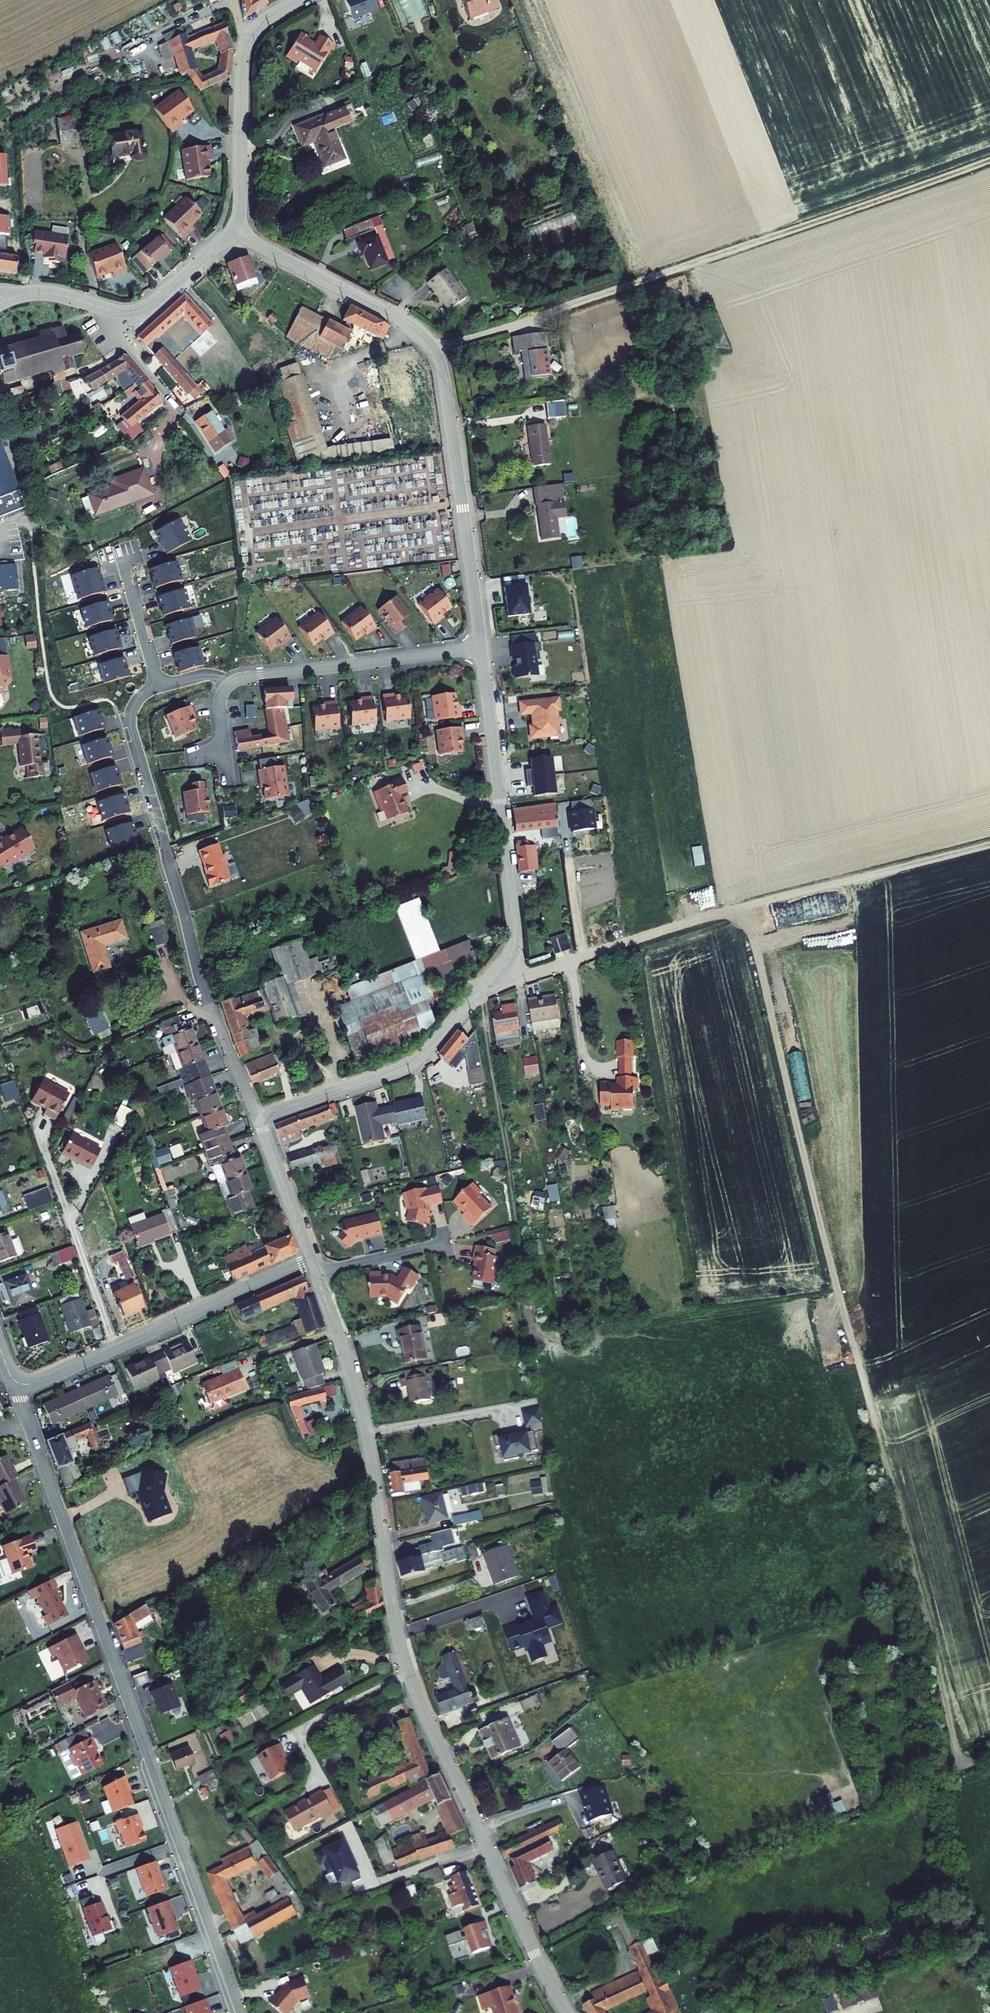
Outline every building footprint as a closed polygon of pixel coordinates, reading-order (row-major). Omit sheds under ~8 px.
[(242,15),(266,0),(265,0),(240,0),(242,15)] [(371,0),(344,0),(342,1),(349,20),(375,9),(371,0)] [(409,24),(431,15),(425,0),(400,0),(409,24)] [(476,20),(505,8),(502,0),(468,0),(476,20)] [(224,20),(175,40),(184,68),(190,66),(196,63),(192,46),(215,36),(220,50),(232,45),(224,20)] [(302,59),(318,69),(336,42),(324,35),(318,43),(310,38),(311,36),(304,31),(288,55),(299,62),(302,59)] [(200,74),(196,63),(190,66),(199,86),(228,74),(232,45),(220,50),(222,66),(200,74)] [(193,112),(178,91),(154,108),(171,133),(183,125),(180,121),(193,112)] [(354,103),(299,125),(307,143),(318,139),(328,163),(347,155),(335,127),(360,117),(354,103)] [(86,116),(64,119),(67,145),(89,142),(86,116)] [(145,133),(115,138),(118,158),(127,156),(127,154),(136,153),(136,154),(136,157),(138,159),(140,160),(142,160),(145,159),(147,158),(148,157),(148,155),(145,133)] [(211,144),(183,147),(187,177),(210,174),(208,158),(213,157),(211,144)] [(323,168),(325,172),(349,162),(347,158),(323,168)] [(204,211),(187,194),(166,215),(187,235),(196,225),(193,222),(204,211)] [(378,215),(371,218),(375,227),(378,234),(384,245),(390,242),(382,224),(378,215)] [(0,216),(0,234),(10,234),(9,216),(0,216)] [(371,218),(344,229),(348,238),(375,227),(371,218)] [(474,219),(467,223),(472,236),(479,233),(474,219)] [(52,232),(34,229),(33,242),(35,243),(34,251),(52,254),(51,259),(60,260),(61,255),(66,255),(69,234),(67,234),(68,226),(53,224),(52,232)] [(152,240),(145,247),(159,262),(176,246),(164,233),(154,242),(152,240)] [(0,252),(0,267),(21,269),(23,247),(21,234),(17,234),(17,249),(19,249),(18,254),(0,252)] [(397,255),(390,242),(384,245),(378,234),(360,243),(364,252),(366,251),(374,268),(391,260),(390,258),(397,255)] [(124,270),(114,243),(86,254),(94,276),(110,271),(111,275),(124,270)] [(144,246),(134,256),(150,272),(159,262),(145,247),(144,246)] [(249,257),(226,265),(236,292),(258,284),(249,257)] [(472,297),(449,266),(431,279),(454,310),(472,297)] [(140,335),(148,344),(186,309),(203,328),(213,319),(188,292),(140,335)] [(327,317),(312,345),(335,357),(342,355),(365,310),(353,304),(346,318),(349,319),(345,327),(327,317)] [(327,317),(304,305),(289,333),(312,345),(327,317)] [(385,338),(392,325),(365,310),(342,355),(348,352),(352,344),(359,348),(385,338)] [(712,348),(715,349),(727,350),(728,350),(729,350),(729,349),(729,348),(714,313),(714,312),(713,312),(712,312),(711,313),(703,322),(702,325),(700,328),(700,329),(700,330),(702,334),(704,338),(706,342),(707,346),(708,347),(709,347),(712,348)] [(0,348),(0,362),(5,379),(53,366),(55,373),(57,380),(69,377),(67,369),(77,366),(73,352),(83,350),(87,342),(86,339),(85,337),(78,333),(68,336),(65,326),(54,329),(53,328),(41,331),(42,336),(0,348)] [(546,331),(516,335),(519,360),(527,358),(531,387),(554,384),(546,331)] [(201,385),(166,345),(157,353),(192,392),(201,385)] [(343,362),(348,352),(342,355),(335,357),(343,362)] [(114,363),(90,375),(94,385),(122,370),(142,393),(151,386),(145,378),(126,356),(123,356),(114,363)] [(392,453),(389,434),(324,442),(296,360),(269,367),(297,464),(392,453)] [(44,384),(57,380),(55,373),(42,377),(44,384)] [(139,396),(143,401),(155,390),(151,386),(142,393),(139,396)] [(143,401),(136,407),(145,418),(165,402),(155,390),(143,401)] [(566,406),(551,408),(553,416),(567,414),(566,406)] [(136,407),(124,416),(127,421),(133,428),(139,423),(145,418),(136,407)] [(226,430),(213,409),(199,418),(219,449),(234,439),(228,428),(226,430)] [(555,462),(549,420),(532,423),(538,464),(555,462)] [(148,435),(139,423),(133,428),(127,421),(119,427),(134,446),(148,435)] [(150,435),(133,448),(138,454),(154,442),(150,435)] [(26,505),(4,444),(0,445),(0,514),(26,505)] [(117,486),(94,495),(101,511),(152,491),(143,468),(114,480),(117,486)] [(538,504),(540,504),(544,539),(561,536),(558,518),(567,516),(563,483),(536,487),(538,504)] [(50,493),(41,507),(48,511),(56,497),(50,493)] [(179,520),(154,533),(166,555),(190,542),(179,520)] [(582,554),(571,556),(573,567),(583,566),(582,554)] [(176,563),(149,570),(154,588),(181,581),(176,563)] [(71,576),(78,600),(104,593),(97,568),(71,576)] [(520,586),(518,575),(497,578),(498,588),(520,586)] [(498,588),(501,617),(523,615),(520,586),(498,588)] [(420,602),(436,622),(442,618),(441,615),(447,610),(453,605),(439,587),(420,602)] [(185,591),(157,598),(163,617),(190,609),(185,591)] [(396,624),(400,630),(408,624),(403,618),(411,612),(397,594),(379,608),(384,615),(392,627),(396,624)] [(81,609),(86,628),(112,621),(106,602),(81,609)] [(372,631),(378,626),(362,606),(343,621),(357,639),(363,634),(364,634),(370,629),(372,631)] [(328,637),(335,632),(319,612),(299,627),(313,645),(320,640),(327,635),(328,637)] [(285,643),(292,638),(275,618),(256,633),(270,651),(276,646),(277,646),(283,641),(285,643)] [(190,619),(166,626),(171,645),(195,638),(190,619)] [(89,638),(95,657),(120,649),(114,631),(89,638)] [(38,634),(30,635),(32,648),(40,646),(38,634)] [(534,651),(533,642),(505,645),(508,666),(507,666),(509,678),(531,675),(529,660),(533,659),(532,651),(534,651)] [(198,647),(173,654),(178,672),(203,666),(198,647)] [(0,656),(0,697),(14,679),(11,655),(0,656)] [(98,666),(103,684),(128,676),(122,659),(98,666)] [(292,700),(291,687),(267,689),(264,689),(265,709),(269,734),(259,736),(250,737),(249,729),(234,732),(237,751),(290,742),(283,707),(287,707),(286,700),(292,700)] [(438,719),(464,716),(463,708),(460,708),(459,700),(458,700),(457,692),(435,695),(438,719)] [(392,693),(384,694),(387,720),(412,717),(408,694),(400,695),(400,694),(392,695),(392,693)] [(377,720),(373,694),(365,695),(366,698),(358,699),(358,700),(350,701),(353,724),(377,720)] [(553,710),(551,698),(513,702),(514,715),(525,713),(526,726),(523,726),(524,738),(551,735),(550,726),(551,726),(550,711),(553,710)] [(340,725),(337,699),(329,700),(329,703),(321,704),(321,705),(313,706),(316,728),(340,725)] [(194,710),(191,702),(167,712),(176,735),(197,726),(194,719),(195,718),(192,711),(194,710)] [(247,717),(255,716),(254,704),(245,705),(247,717)] [(73,718),(79,737),(104,729),(98,711),(73,718)] [(466,734),(465,726),(439,729),(443,754),(465,750),(464,742),(465,742),(464,734),(466,734)] [(45,761),(41,732),(31,733),(31,734),(24,735),(23,727),(12,728),(12,727),(3,728),(5,744),(21,742),(25,765),(30,764),(30,766),(31,766),(33,777),(42,775),(48,774),(46,761),(45,761)] [(81,747),(87,765),(112,757),(106,739),(81,747)] [(550,773),(548,755),(526,757),(527,767),(518,768),(519,777),(550,773)] [(291,794),(286,764),(260,769),(262,782),(265,781),(266,790),(267,789),(268,798),(291,794)] [(89,775),(95,793),(120,785),(114,767),(89,775)] [(552,792),(550,773),(519,777),(520,785),(529,784),(530,794),(552,792)] [(412,790),(406,775),(388,781),(390,785),(376,790),(383,809),(386,808),(390,818),(412,811),(409,802),(408,802),(405,793),(412,790)] [(204,787),(203,780),(193,781),(194,789),(185,790),(188,812),(210,809),(209,801),(210,801),(208,787),(204,787)] [(97,803),(102,821),(129,813),(123,795),(97,803)] [(590,810),(588,800),(569,802),(570,813),(590,810)] [(557,803),(514,808),(517,829),(543,826),(545,836),(560,834),(557,803)] [(300,808),(291,811),(294,821),(304,818),(300,808)] [(593,830),(590,810),(568,813),(569,826),(571,826),(572,833),(593,830)] [(105,831),(111,850),(136,842),(130,823),(105,831)] [(1,859),(0,859),(0,868),(5,865),(6,866),(21,856),(22,858),(29,854),(30,851),(36,847),(24,827),(14,832),(14,835),(11,836),(10,835),(5,838),(4,836),(0,838),(0,857),(1,859)] [(535,839),(542,837),(540,829),(533,831),(535,839)] [(529,838),(518,839),(521,869),(536,868),(535,852),(533,853),(532,847),(530,848),(530,842),(529,838)] [(224,854),(220,842),(201,849),(210,873),(207,874),(211,885),(232,878),(228,864),(230,864),(226,854),(224,854)] [(537,842),(530,842),(530,848),(532,847),(533,853),(535,852),(536,868),(540,867),(537,842)] [(694,865),(705,864),(703,845),(692,846),(694,865)] [(164,906),(150,911),(155,926),(170,921),(164,906)] [(124,918),(85,931),(97,969),(113,964),(106,942),(129,935),(124,918)] [(567,933),(553,938),(557,952),(572,947),(567,933)] [(337,953),(311,962),(301,935),(273,945),(284,974),(337,955),(337,953)] [(422,1030),(433,1016),(422,985),(433,981),(432,977),(479,960),(471,940),(347,985),(352,999),(338,1005),(344,1023),(354,1019),(376,1055),(409,1043),(422,1030)] [(279,1021),(298,1014),(286,982),(314,972),(314,971),(340,962),(337,955),(284,974),(265,981),(268,990),(263,992),(266,1003),(272,1001),(279,1021)] [(235,991),(221,996),(242,1053),(251,1050),(247,1037),(250,1036),(247,1028),(241,1012),(266,1003),(263,992),(238,1001),(235,991)] [(532,996),(537,1028),(564,1024),(560,995),(543,998),(542,995),(532,996)] [(519,1028),(523,1028),(519,1003),(505,1005),(506,1011),(495,1013),(498,1032),(519,1028)] [(105,1009),(91,1015),(98,1033),(113,1027),(105,1009)] [(183,1020),(180,1013),(164,1019),(167,1027),(183,1020)] [(183,1020),(167,1027),(169,1034),(166,1035),(169,1043),(167,1043),(171,1052),(200,1041),(193,1025),(189,1026),(187,1019),(183,1020)] [(358,1061),(376,1055),(354,1019),(344,1023),(358,1061)] [(251,1050),(265,1045),(257,1024),(247,1028),(250,1036),(247,1037),(251,1050)] [(519,1028),(498,1032),(499,1038),(520,1035),(519,1028)] [(455,1067),(465,1055),(468,1057),(470,1069),(468,1069),(471,1084),(487,1081),(477,1029),(470,1039),(450,1063),(455,1067)] [(470,1039),(459,1030),(439,1054),(450,1063),(470,1039)] [(636,1040),(621,1040),(621,1057),(622,1057),(635,1057),(636,1057),(636,1040)] [(206,1057),(200,1041),(171,1052),(177,1069),(182,1067),(188,1083),(209,1075),(202,1058),(206,1057)] [(273,1049),(247,1060),(254,1078),(280,1068),(273,1049)] [(525,1076),(539,1076),(538,1056),(525,1056),(525,1076)] [(635,1057),(622,1057),(622,1077),(635,1077),(635,1057)] [(42,1085),(38,1094),(52,1102),(49,1107),(60,1114),(75,1088),(54,1076),(53,1078),(48,1075),(43,1077),(41,1080),(42,1085)] [(209,1075),(188,1083),(192,1093),(195,1101),(198,1099),(204,1114),(225,1106),(218,1089),(215,1090),(209,1075)] [(626,1107),(636,1107),(636,1090),(636,1077),(635,1077),(622,1077),(620,1077),(620,1084),(615,1084),(612,1081),(604,1081),(604,1104),(614,1104),(614,1108),(626,1108),(626,1107)] [(5,1101),(20,1096),(14,1079),(0,1084),(0,1085),(5,1101)] [(162,1092),(181,1084),(179,1079),(160,1087),(162,1092)] [(397,1102),(397,1103),(401,1118),(402,1123),(431,1117),(426,1095),(397,1102)] [(123,1097),(114,1115),(126,1120),(134,1103),(123,1097)] [(380,1100),(360,1104),(368,1142),(388,1137),(384,1122),(401,1118),(397,1103),(381,1107),(380,1100)] [(294,1136),(292,1132),(343,1112),(341,1107),(334,1109),(332,1105),(280,1125),(286,1140),(294,1136)] [(537,1106),(539,1115),(546,1114),(544,1105),(537,1106)] [(231,1122),(225,1106),(204,1114),(197,1117),(209,1149),(234,1139),(228,1123),(231,1122)] [(105,1142),(76,1125),(67,1141),(87,1154),(86,1156),(93,1161),(105,1142)] [(240,1154),(234,1139),(209,1149),(221,1181),(249,1170),(243,1153),(240,1154)] [(87,1154),(67,1141),(65,1144),(86,1156),(87,1154)] [(336,1142),(293,1157),(297,1168),(324,1158),(339,1152),(340,1152),(336,1142)] [(180,1143),(170,1147),(174,1157),(184,1153),(180,1143)] [(154,1150),(159,1164),(171,1159),(167,1146),(154,1150)] [(339,1152),(324,1158),(327,1167),(342,1162),(339,1152)] [(506,1163),(499,1161),(493,1166),(495,1174),(502,1176),(508,1170),(506,1163)] [(256,1186),(249,1170),(221,1181),(227,1197),(232,1196),(233,1199),(254,1190),(253,1187),(256,1186)] [(484,1190),(475,1181),(456,1200),(462,1207),(464,1205),(469,1211),(465,1214),(475,1225),(494,1206),(481,1193),(484,1190)] [(550,1200),(560,1199),(559,1183),(548,1184),(550,1200)] [(52,1187),(35,1193),(40,1208),(57,1201),(52,1187)] [(431,1205),(445,1201),(442,1188),(429,1191),(428,1188),(408,1193),(410,1197),(407,1198),(409,1207),(412,1209),(413,1210),(410,1221),(421,1224),(422,1221),(432,1223),(434,1213),(432,1212),(432,1210),(431,1205)] [(259,1204),(254,1190),(233,1199),(239,1212),(259,1204)] [(604,1206),(606,1230),(617,1228),(615,1205),(604,1206)] [(173,1208),(132,1223),(140,1243),(181,1228),(173,1208)] [(284,1208),(275,1211),(281,1226),(289,1223),(284,1208)] [(372,1234),(385,1231),(380,1211),(348,1219),(342,1224),(348,1231),(342,1236),(350,1245),(357,1238),(359,1239),(364,1238),(366,1235),(371,1233),(372,1234)] [(0,1233),(0,1259),(17,1252),(9,1230),(0,1233)] [(496,1242),(511,1239),(510,1230),(495,1232),(496,1242)] [(239,1257),(221,1264),(228,1283),(296,1254),(298,1248),(293,1235),(252,1252),(249,1244),(236,1249),(239,1257)] [(499,1249),(479,1245),(476,1259),(479,1260),(476,1276),(496,1281),(501,1256),(497,1256),(499,1249)] [(72,1246),(56,1252),(59,1261),(75,1255),(72,1246)] [(130,1279),(121,1282),(124,1289),(117,1292),(125,1315),(146,1307),(136,1281),(139,1279),(128,1250),(115,1254),(118,1261),(122,1259),(130,1279)] [(373,1270),(374,1293),(391,1293),(394,1294),(394,1297),(401,1301),(412,1283),(415,1285),(422,1272),(408,1264),(401,1276),(396,1272),(393,1272),(392,1274),(387,1274),(387,1273),(384,1273),(384,1270),(373,1270)] [(27,1270),(8,1277),(14,1294),(13,1294),(15,1302),(36,1294),(27,1270)] [(302,1275),(237,1304),(243,1318),(298,1292),(304,1314),(299,1316),(300,1319),(264,1332),(269,1347),(327,1325),(310,1286),(308,1287),(302,1275)] [(80,1297),(61,1304),(71,1332),(90,1325),(91,1328),(99,1325),(92,1308),(85,1311),(80,1297)] [(37,1303),(19,1310),(22,1316),(20,1317),(31,1345),(50,1337),(37,1303)] [(421,1324),(398,1329),(400,1339),(403,1338),(408,1362),(429,1357),(421,1324)] [(162,1351),(155,1354),(164,1374),(194,1361),(185,1340),(162,1350),(162,1351)] [(316,1343),(297,1350),(310,1388),(327,1383),(324,1373),(327,1372),(316,1343)] [(164,1374),(155,1354),(149,1357),(148,1356),(125,1366),(135,1387),(164,1374)] [(426,1365),(408,1369),(409,1377),(428,1372),(426,1365)] [(244,1367),(205,1381),(212,1399),(250,1386),(244,1367)] [(428,1372),(409,1377),(406,1377),(408,1385),(411,1384),(415,1401),(434,1396),(439,1395),(440,1392),(437,1378),(434,1379),(432,1371),(428,1372)] [(118,1395),(109,1375),(82,1387),(82,1389),(76,1392),(85,1410),(89,1407),(118,1395)] [(328,1397),(325,1386),(304,1392),(307,1404),(328,1397)] [(76,1392),(76,1390),(42,1405),(51,1424),(85,1410),(76,1392)] [(303,1405),(307,1404),(304,1392),(290,1396),(293,1404),(306,1434),(314,1431),(303,1405)] [(537,1415),(534,1401),(519,1404),(521,1418),(524,1417),(537,1415)] [(94,1417),(89,1407),(85,1410),(89,1419),(91,1419),(94,1417)] [(538,1422),(537,1415),(524,1417),(526,1424),(528,1424),(538,1422)] [(89,1419),(45,1439),(58,1469),(72,1462),(65,1446),(76,1441),(72,1433),(84,1427),(90,1441),(98,1436),(91,1419),(89,1419)] [(506,1428),(505,1424),(488,1427),(490,1438),(496,1437),(498,1452),(512,1449),(512,1446),(532,1442),(528,1424),(526,1424),(506,1428)] [(389,1457),(392,1469),(428,1461),(426,1449),(389,1457)] [(11,1450),(0,1456),(0,1474),(5,1483),(20,1475),(24,1472),(11,1450)] [(392,1469),(386,1470),(391,1493),(411,1489),(410,1486),(422,1484),(420,1475),(431,1473),(428,1461),(392,1469)] [(65,1485),(79,1479),(72,1462),(58,1469),(65,1485)] [(166,1470),(141,1466),(141,1468),(122,1475),(128,1492),(137,1488),(137,1491),(147,1519),(170,1510),(162,1488),(166,1470)] [(20,1475),(5,1483),(0,1486),(14,1510),(34,1499),(20,1475)] [(548,1477),(531,1478),(532,1493),(549,1493),(548,1477)] [(462,1487),(464,1496),(476,1494),(474,1485),(462,1487)] [(443,1492),(423,1497),(429,1522),(448,1517),(447,1512),(453,1511),(449,1493),(443,1494),(443,1492)] [(452,1515),(454,1524),(471,1520),(469,1511),(452,1515)] [(442,1539),(401,1550),(403,1560),(440,1550),(441,1548),(445,1547),(443,1545),(468,1539),(466,1532),(460,1533),(458,1525),(439,1530),(442,1539)] [(42,1546),(36,1532),(8,1545),(13,1557),(20,1572),(42,1563),(37,1553),(34,1554),(32,1550),(42,1546)] [(477,1539),(469,1541),(472,1555),(480,1553),(477,1539)] [(462,1543),(445,1547),(441,1548),(440,1550),(403,1560),(401,1560),(405,1577),(427,1571),(426,1568),(425,1563),(436,1561),(442,1559),(443,1562),(456,1559),(456,1562),(466,1559),(462,1543)] [(508,1545),(484,1552),(487,1561),(490,1560),(493,1571),(490,1572),(493,1583),(517,1576),(508,1545)] [(367,1550),(320,1578),(319,1579),(325,1590),(322,1592),(329,1605),(334,1602),(328,1589),(373,1560),(367,1550)] [(13,1557),(6,1561),(12,1575),(20,1572),(13,1557)] [(317,1572),(305,1578),(322,1609),(329,1605),(322,1592),(325,1590),(319,1579),(320,1578),(317,1572)] [(383,1607),(378,1575),(366,1582),(370,1599),(355,1607),(360,1618),(383,1607)] [(61,1584),(57,1576),(32,1589),(36,1597),(41,1595),(50,1613),(47,1614),(52,1624),(72,1613),(58,1586),(61,1584)] [(143,1641),(136,1620),(153,1614),(149,1602),(116,1621),(126,1648),(123,1649),(127,1660),(150,1651),(146,1640),(143,1641)] [(482,1610),(475,1613),(477,1620),(484,1618),(482,1610)] [(475,1613),(468,1615),(471,1623),(477,1620),(475,1613)] [(529,1626),(518,1628),(517,1626),(505,1628),(509,1648),(533,1643),(529,1626)] [(155,1636),(158,1646),(169,1642),(164,1628),(159,1630),(160,1634),(155,1636)] [(83,1647),(86,1646),(79,1632),(51,1647),(56,1655),(59,1654),(67,1670),(92,1657),(87,1649),(85,1650),(83,1647)] [(457,1685),(437,1694),(443,1710),(475,1697),(455,1647),(452,1648),(461,1672),(453,1676),(457,1685)] [(443,1652),(453,1676),(461,1672),(452,1648),(443,1652)] [(318,1661),(285,1681),(291,1691),(306,1682),(315,1698),(350,1676),(343,1664),(326,1675),(318,1661)] [(131,1673),(135,1682),(149,1677),(146,1668),(131,1673)] [(77,1689),(72,1680),(54,1690),(61,1704),(79,1695),(90,1716),(110,1705),(96,1679),(77,1689)] [(180,1707),(171,1683),(150,1691),(153,1699),(154,1699),(155,1698),(157,1703),(156,1704),(160,1714),(180,1707)] [(535,1693),(520,1700),(524,1709),(539,1703),(535,1693)] [(508,1714),(480,1727),(492,1754),(521,1740),(508,1714)] [(410,1784),(432,1775),(411,1721),(400,1726),(414,1762),(379,1778),(363,1785),(368,1796),(408,1778),(410,1784)] [(584,1737),(574,1725),(557,1739),(566,1750),(554,1760),(568,1778),(586,1764),(572,1746),(584,1737)] [(92,1737),(88,1728),(69,1737),(74,1746),(72,1747),(74,1751),(73,1755),(78,1765),(82,1766),(86,1773),(105,1763),(98,1749),(101,1748),(94,1736),(92,1737)] [(74,1746),(69,1737),(62,1741),(67,1750),(72,1747),(74,1746)] [(260,1752),(272,1777),(291,1767),(283,1750),(286,1748),(282,1740),(260,1752)] [(191,1744),(173,1751),(178,1766),(197,1760),(191,1744)] [(212,1771),(199,1775),(202,1784),(216,1780),(212,1771)] [(130,1789),(124,1773),(103,1784),(112,1809),(133,1802),(128,1789),(130,1789)] [(453,1797),(442,1773),(373,1808),(382,1825),(435,1797),(438,1803),(453,1797)] [(615,1813),(607,1783),(579,1791),(587,1821),(615,1813)] [(332,1787),(325,1791),(336,1812),(343,1808),(332,1787)] [(324,1818),(336,1812),(325,1791),(324,1789),(313,1795),(314,1796),(286,1810),(296,1829),(323,1815),(324,1818)] [(58,1799),(54,1792),(45,1797),(49,1804),(58,1799)] [(453,1797),(438,1803),(442,1814),(458,1807),(453,1797)] [(469,1831),(458,1807),(442,1814),(450,1832),(427,1841),(424,1835),(415,1838),(416,1840),(392,1849),(396,1858),(399,1865),(456,1844),(453,1837),(469,1831)] [(138,1811),(115,1819),(120,1833),(122,1833),(126,1844),(145,1837),(141,1824),(142,1823),(138,1811)] [(565,1815),(503,1844),(509,1857),(512,1855),(517,1865),(514,1867),(522,1885),(536,1879),(528,1860),(562,1844),(557,1833),(570,1826),(565,1815)] [(89,1857),(75,1819),(54,1827),(68,1864),(89,1857)] [(392,1849),(386,1835),(375,1843),(383,1863),(396,1858),(392,1849)] [(350,1850),(344,1838),(316,1851),(321,1862),(325,1860),(329,1869),(334,1867),(340,1879),(350,1874),(353,1880),(362,1876),(353,1856),(349,1858),(346,1852),(350,1850)] [(257,1863),(249,1849),(223,1862),(226,1867),(209,1875),(227,1913),(237,1930),(248,1925),(256,1938),(306,1911),(297,1896),(270,1857),(267,1858),(264,1853),(262,1853),(257,1857),(261,1862),(260,1863),(287,1903),(261,1917),(257,1912),(244,1919),(226,1879),(251,1867),(253,1869),(256,1868),(254,1865),(257,1863)] [(615,1851),(596,1860),(601,1870),(603,1869),(608,1878),(606,1879),(611,1889),(630,1880),(615,1851)] [(160,1874),(154,1858),(135,1865),(146,1894),(165,1887),(161,1878),(159,1874),(160,1874)] [(444,1878),(439,1864),(419,1872),(424,1886),(444,1878)] [(468,1870),(450,1877),(451,1879),(449,1880),(453,1892),(450,1893),(454,1905),(463,1902),(466,1909),(481,1903),(468,1870)] [(115,1928),(111,1917),(108,1918),(101,1899),(95,1901),(92,1893),(79,1898),(92,1934),(102,1930),(103,1933),(115,1928)] [(174,1913),(169,1897),(147,1905),(148,1910),(146,1911),(150,1922),(152,1921),(157,1935),(178,1927),(173,1913),(174,1913)] [(629,1912),(618,1918),(653,1994),(647,1997),(655,2012),(654,2012),(682,2012),(683,2012),(663,1967),(656,1970),(629,1912)] [(488,1928),(485,1919),(465,1926),(468,1933),(464,1935),(461,1928),(446,1933),(450,1943),(469,1936),(474,1951),(491,1945),(486,1928),(488,1928)] [(244,1944),(256,1938),(248,1925),(237,1930),(244,1944)] [(195,1970),(191,1958),(169,1966),(180,1995),(200,1988),(196,1978),(194,1977),(192,1972),(195,1970)] [(605,2008),(647,1989),(639,1972),(617,1982),(616,1981),(603,1987),(606,1994),(593,2001),(600,2012),(607,2012),(605,2008)] [(299,2000),(311,1996),(305,1978),(288,1984),(278,1995),(277,1994),(270,2001),(283,2012),(287,2012),(299,2000)] [(506,1987),(515,2009),(516,2012),(524,2012),(521,2002),(519,2004),(516,1994),(514,1984),(506,1987)] [(482,1993),(486,2008),(496,2005),(498,2012),(504,2012),(515,2009),(506,1987),(482,1993)] [(204,1997),(184,2005),(187,2012),(208,2012),(206,2006),(207,2006),(204,1997)]
